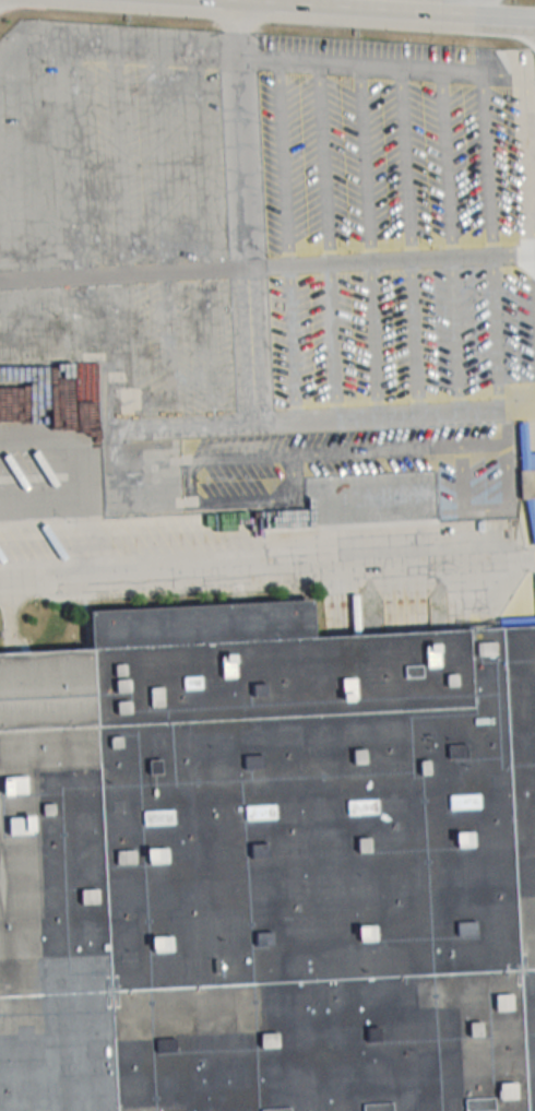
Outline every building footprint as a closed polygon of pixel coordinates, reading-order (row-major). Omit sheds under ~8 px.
[(311,635),(534,623),(534,1110),(0,1110),(0,651),(88,647),(87,608),(310,596),(311,635)]
